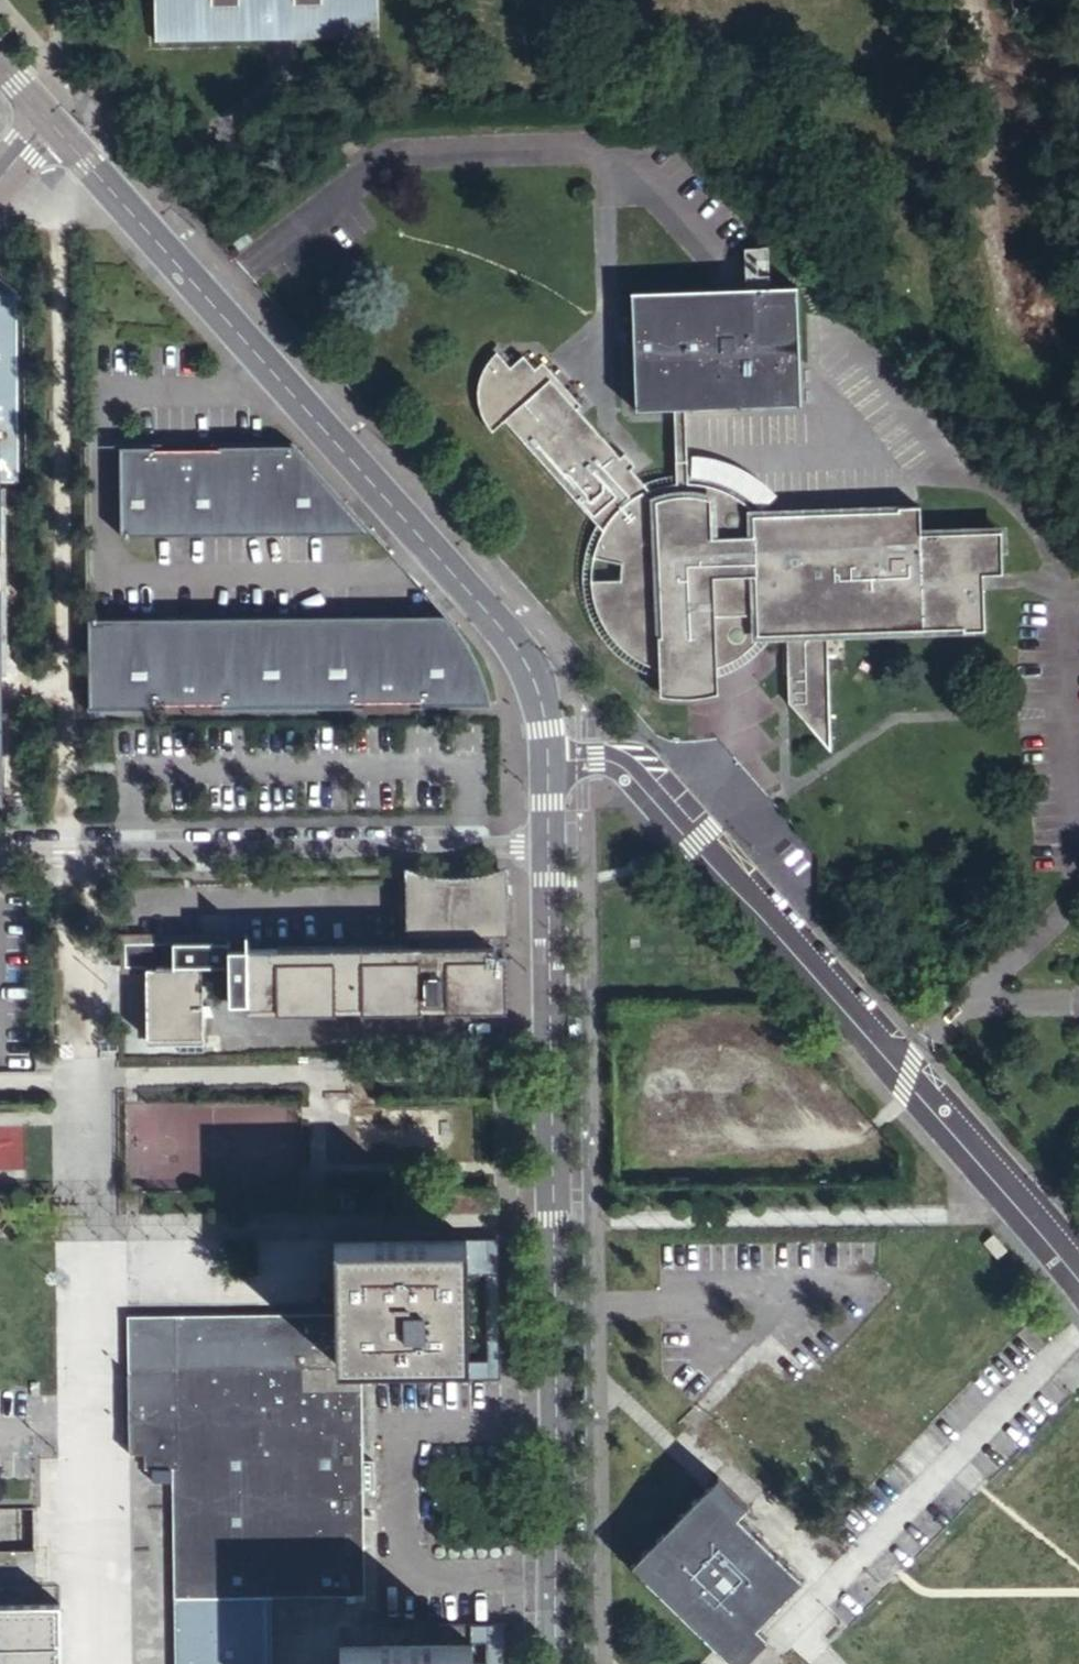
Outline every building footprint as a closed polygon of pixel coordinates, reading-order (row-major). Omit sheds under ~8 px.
[(380,29),(379,0),(154,0),(155,36),(380,29)] [(0,273),(0,478),(15,478),(15,286),(0,273)] [(687,410),(803,406),(799,288),(635,294),(638,412),(677,411),(687,410)] [(493,434),(496,438),(509,427),(606,537),(654,495),(636,475),(640,471),(629,459),(625,463),(582,414),(587,410),(548,367),(540,374),(528,361),(515,372),(502,357),(498,360),(495,364),(492,368),(489,372),(487,377),(485,382),(484,386),(483,391),(482,396),(482,401),(483,406),(483,411),(484,416),(486,421),(488,425),(490,430),(493,434)] [(690,485),(687,410),(677,411),(679,485),(690,485)] [(118,444),(118,533),(155,532),(349,532),(370,531),(292,443),(217,443),(217,446),(153,446),(152,443),(118,444)] [(712,696),(720,694),(718,670),(715,619),(760,618),(755,537),(731,538),(713,539),(692,539),(690,485),(679,485),(675,486),(670,487),(666,489),(662,491),(658,493),(654,495),(606,537),(604,541),(602,547),(600,553),(597,566),(596,572),(596,586),(597,592),(599,605),(601,611),(606,623),(613,635),(622,645),(631,654),(642,661),(648,664),(660,669),(662,696),(670,698),(678,699),(687,699),(695,699),(704,698),(712,696)] [(900,510),(757,514),(755,511),(749,506),(742,501),(736,497),(728,494),(721,491),(714,488),(706,487),(698,485),(690,485),(692,539),(713,539),(731,538),(755,537),(755,517),(760,517),(900,514),(900,510)] [(760,517),(755,517),(755,537),(760,618),(761,638),(791,637),(832,636),(925,633),(924,625),(923,538),(922,510),(900,510),(900,514),(760,517)] [(1001,536),(923,538),(924,625),(963,624),(964,635),(985,634),(983,578),(1002,578),(1001,536)] [(85,617),(86,704),(153,704),(153,702),(218,702),(218,704),(351,703),(351,701),(416,700),(416,702),(486,702),(442,614),(85,617)] [(761,638),(760,618),(715,619),(718,670),(725,667),(731,665),(736,662),(742,658),(748,654),(753,650),(757,646),(761,638)] [(832,636),(791,637),(793,706),(835,754),(832,636)] [(506,926),(505,868),(479,876),(451,878),(426,875),(403,868),(403,925),(418,925),(418,935),(228,936),(228,931),(211,932),(211,930),(193,931),(148,931),(133,931),(134,954),(145,954),(146,1025),(155,1025),(155,1033),(200,1032),(200,1003),(211,1003),(207,993),(200,994),(199,954),(227,954),(227,992),(246,992),(246,1002),(503,999),(502,926),(506,926)] [(463,1234),(334,1237),(335,1315),(336,1356),(352,1356),(362,1356),(464,1353),(463,1234)] [(272,1321),(128,1324),(128,1371),(352,1366),(352,1356),(336,1356),(335,1315),(272,1315),(272,1321)] [(349,1601),(357,1601),(352,1366),(128,1371),(129,1449),(143,1449),(143,1464),(173,1464),(173,1591),(173,1597),(262,1595),(349,1594),(349,1601)] [(734,1517),(705,1488),(632,1562),(735,1663),(760,1663),(776,1648),(753,1626),(798,1581),(734,1517)] [(173,1597),(173,1663),(262,1663),(262,1595),(173,1597)] [(0,1603),(0,1663),(62,1663),(61,1602),(0,1603)] [(366,1642),(358,1643),(337,1643),(337,1663),(468,1663),(468,1642),(366,1642)]
